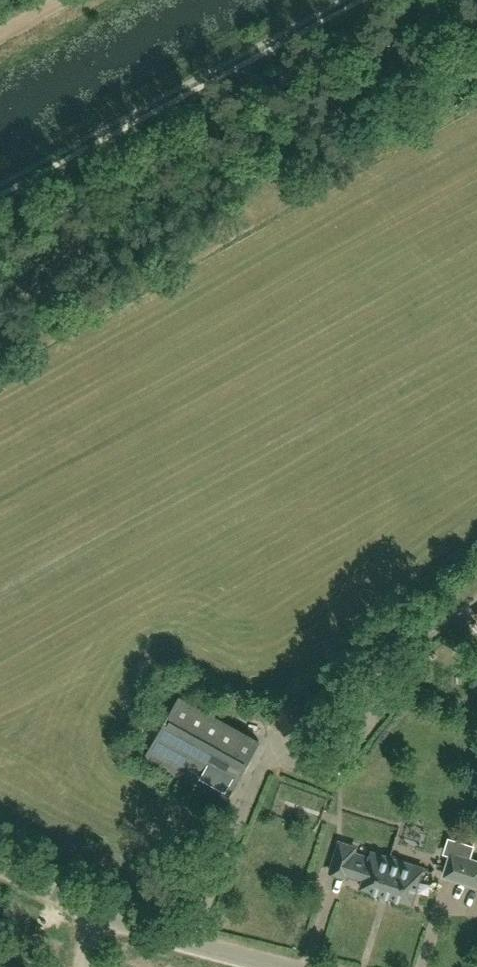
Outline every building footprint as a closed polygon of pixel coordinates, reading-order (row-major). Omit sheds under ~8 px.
[(179,696),(144,758),(223,802),(258,740),(179,696)] [(451,855),(444,876),(476,886),(476,861),(469,859),(473,847),(449,839),(445,853),(451,855)] [(370,858),(354,853),(356,847),(341,843),(332,872),(346,876),(347,874),(363,879),(361,887),(412,903),(423,868),(372,853),(370,858)]
